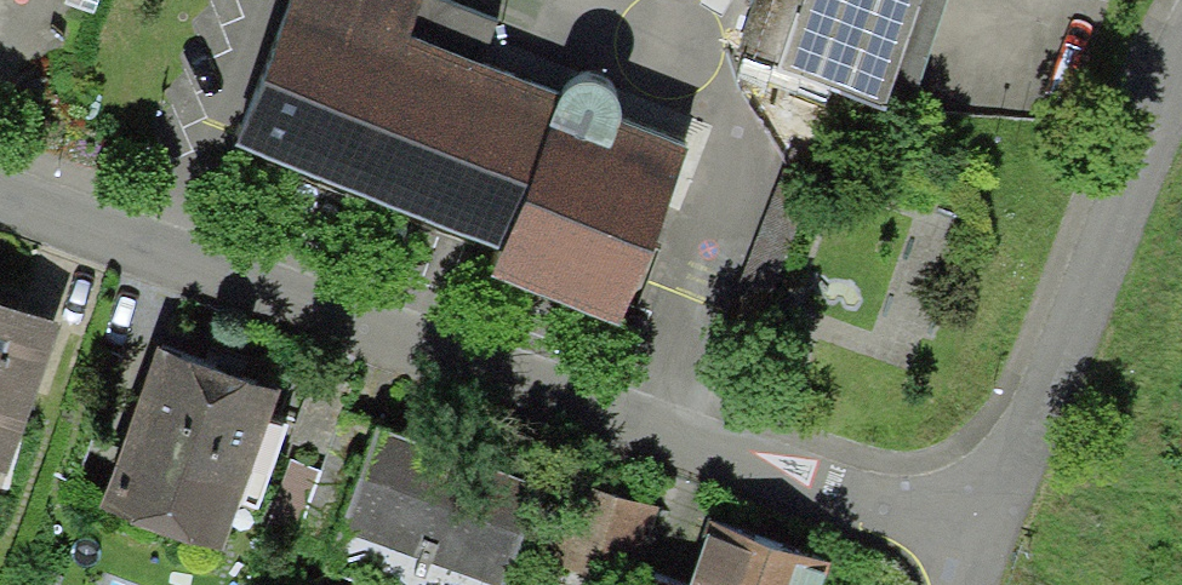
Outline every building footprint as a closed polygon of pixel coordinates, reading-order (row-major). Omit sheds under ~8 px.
[(85,5),(99,10),(103,0),(71,0),(85,5)] [(263,136),(529,235),(520,258),(518,267),(639,312),(706,133),(702,131),(640,108),(642,82),(620,64),(591,66),(580,86),(430,30),(441,0),(314,0),(263,136)] [(734,46),(781,62),(801,0),(750,0),(734,46)] [(781,62),(780,66),(790,69),(909,108),(944,0),(801,0),(781,62)] [(0,304),(0,461),(13,465),(63,326),(0,304)] [(288,388),(160,342),(104,500),(232,546),(288,388)] [(382,423),(342,536),(480,584),(513,584),(550,482),(382,423)] [(715,521),(692,584),(823,584),(831,562),(715,521)]
